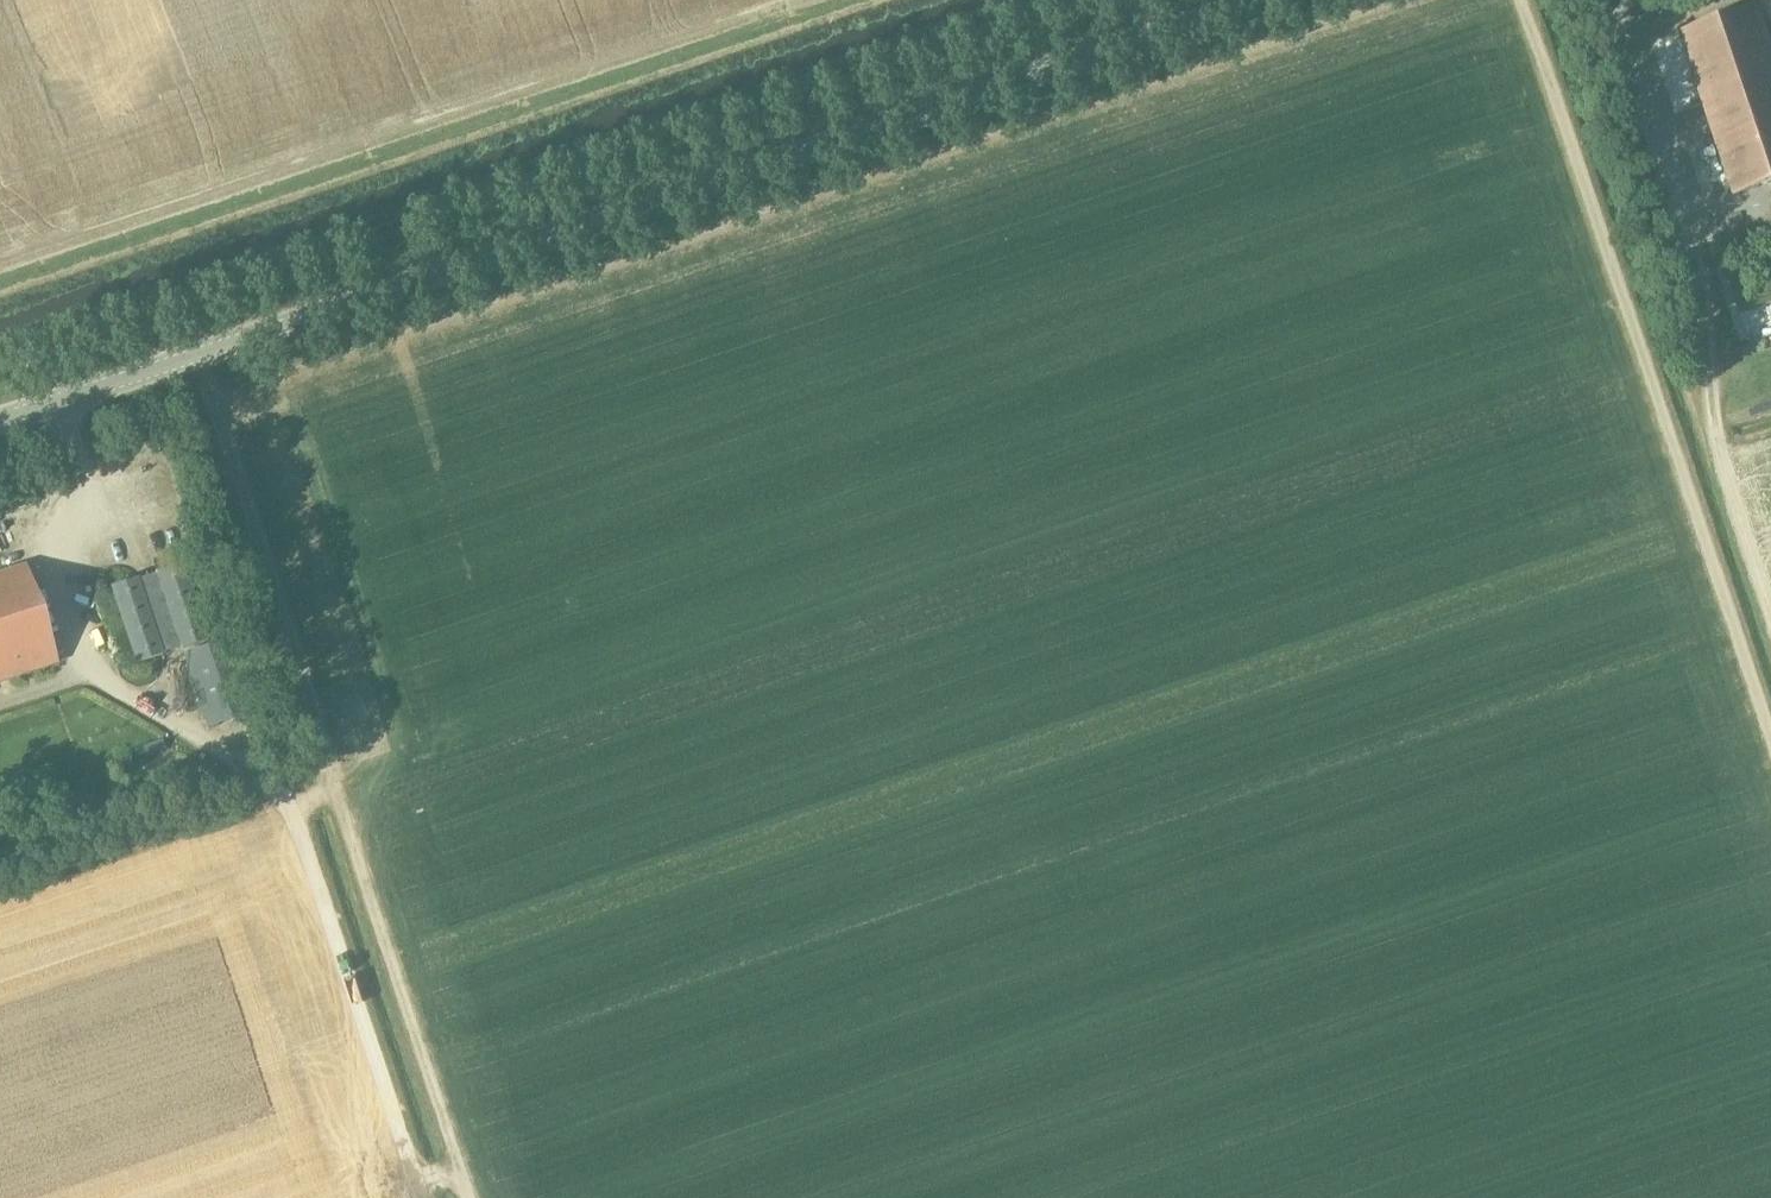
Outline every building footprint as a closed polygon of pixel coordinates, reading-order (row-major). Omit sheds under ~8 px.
[(1770,22),(1770,3),(1762,5),(1767,23),(1770,22)] [(1770,182),(1770,50),(1757,7),(1678,33),(1732,195),(1770,182)] [(134,664),(205,641),(180,564),(109,588),(134,664)] [(200,588),(215,583),(208,564),(194,569),(200,588)] [(54,664),(22,567),(0,574),(0,682),(54,664)] [(205,731),(252,715),(226,640),(180,656),(205,731)]
